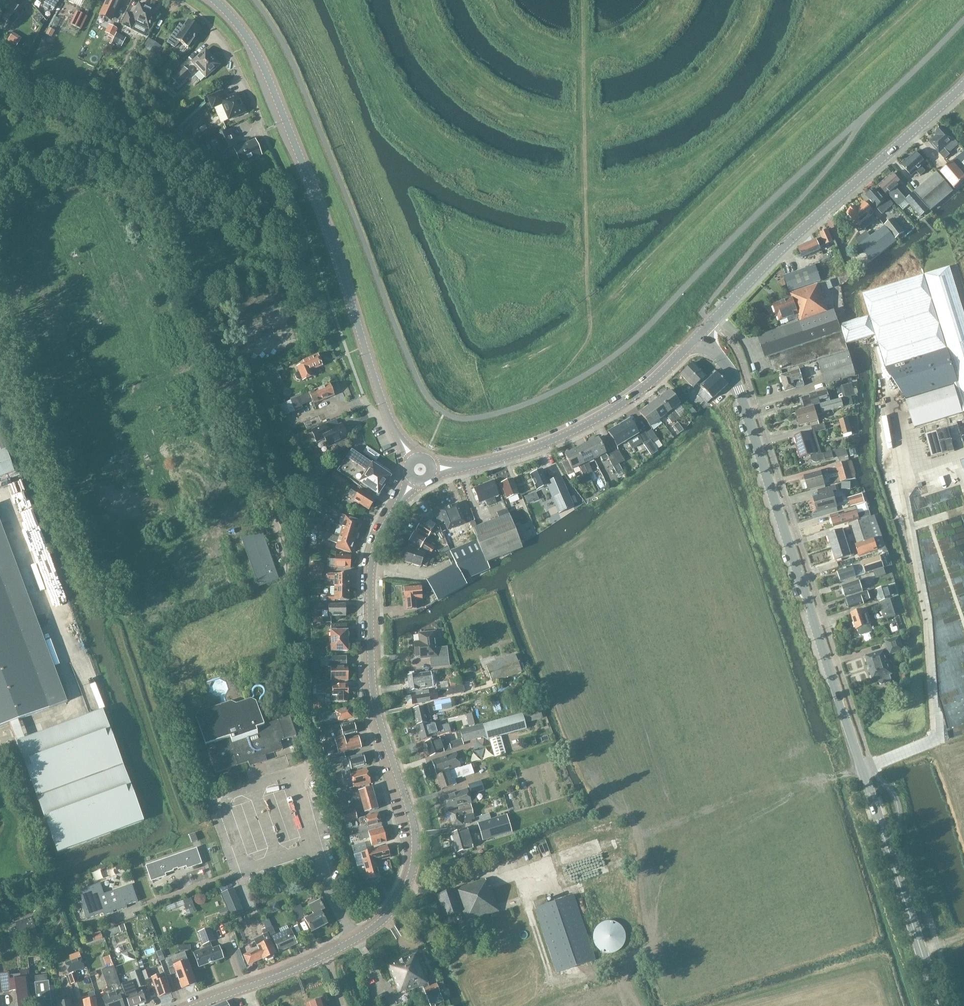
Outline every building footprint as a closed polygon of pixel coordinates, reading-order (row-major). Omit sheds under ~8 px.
[(57,3),(52,0),(45,0),(44,2),(54,8),(57,3)] [(121,0),(106,0),(99,15),(111,21),(121,0)] [(12,26),(24,13),(13,4),(2,17),(12,26)] [(133,30),(137,23),(149,29),(157,13),(140,4),(133,17),(128,14),(122,25),(133,30)] [(87,16),(82,14),(77,12),(72,25),(81,29),(87,16)] [(175,27),(166,41),(173,46),(179,42),(187,48),(200,30),(199,28),(199,27),(194,24),(193,25),(188,21),(184,27),(182,26),(179,30),(175,27)] [(112,26),(108,34),(113,36),(113,37),(116,32),(117,28),(112,26)] [(126,38),(117,33),(112,41),(121,46),(126,38)] [(16,47),(21,39),(12,34),(7,41),(16,47)] [(109,44),(113,36),(108,34),(107,34),(102,42),(108,45),(109,44)] [(149,39),(142,50),(155,58),(162,47),(149,39)] [(218,65),(205,50),(192,62),(199,71),(194,76),(200,82),(205,77),(218,65)] [(183,69),(172,79),(178,85),(189,75),(188,74),(193,69),(190,66),(185,71),(183,69)] [(221,92),(207,98),(212,110),(222,105),(222,106),(219,108),(224,121),(227,119),(227,120),(245,112),(237,94),(224,99),(221,92)] [(944,159),(947,155),(943,150),(955,140),(943,127),(937,132),(939,134),(929,142),(944,159)] [(221,152),(234,147),(230,139),(232,138),(229,130),(215,136),(221,152)] [(240,164),(261,155),(254,140),(234,149),(240,164)] [(921,167),(925,163),(916,152),(902,165),(911,176),(916,171),(920,176),(925,171),(921,167)] [(953,162),(952,162),(940,172),(954,189),(963,181),(963,153),(953,162)] [(931,210),(952,192),(937,173),(915,191),(931,210)] [(920,217),(929,210),(914,192),(906,199),(896,188),(901,183),(893,174),(879,186),(887,195),(890,193),(891,195),(890,196),(898,206),(906,200),(920,217)] [(263,185),(258,187),(263,196),(268,194),(263,185)] [(887,198),(885,200),(875,189),(866,196),(876,208),(877,208),(882,213),(893,204),(887,198)] [(867,219),(874,213),(864,202),(855,209),(853,208),(847,213),(859,226),(861,224),(866,229),(872,224),(867,219)] [(885,225),(895,239),(904,232),(893,219),(885,225)] [(875,257),(896,241),(884,225),(863,242),(875,257)] [(816,239),(798,247),(802,258),(821,250),(820,248),(820,247),(833,241),(828,230),(820,233),(822,238),(817,240),(816,239)] [(790,292),(820,281),(815,266),(784,276),(790,292)] [(947,349),(958,383),(953,385),(962,413),(963,412),(963,312),(950,267),(924,275),(947,349)] [(885,368),(947,349),(924,275),(862,294),(869,316),(875,336),(885,368)] [(800,322),(828,312),(819,287),(827,285),(829,289),(833,288),(830,280),(818,284),(790,293),(792,298),(773,304),(777,316),(778,316),(780,321),(788,318),(789,321),(799,318),(800,322)] [(848,351),(845,345),(839,326),(834,310),(828,312),(800,322),(758,336),(766,358),(769,357),(774,372),(848,351)] [(845,345),(875,336),(869,316),(862,318),(847,323),(839,326),(845,345)] [(947,349),(885,368),(884,368),(906,399),(915,428),(962,413),(953,385),(958,383),(947,349)] [(825,384),(855,375),(849,353),(818,361),(825,384)] [(311,370),(322,365),(317,354),(303,360),(304,363),(297,366),(302,380),(313,376),(311,370)] [(708,379),(705,376),(706,376),(693,362),(680,375),(693,388),(698,383),(701,386),(700,387),(712,399),(727,385),(714,370),(707,377),(709,379),(708,379)] [(655,374),(663,367),(659,363),(651,369),(655,374)] [(278,373),(283,371),(281,366),(265,372),(268,379),(269,379),(271,386),(282,382),(278,373)] [(800,370),(781,376),(785,391),(804,386),(804,384),(800,370)] [(843,399),(855,395),(852,383),(840,387),(843,399)] [(329,384),(309,392),(290,400),(294,409),(302,406),(300,402),(311,397),(313,403),(319,400),(319,401),(334,395),(329,384)] [(820,405),(830,401),(827,390),(802,398),(805,409),(820,405)] [(659,398),(675,420),(679,417),(675,412),(674,412),(672,410),(679,404),(668,391),(659,398)] [(853,405),(851,397),(820,405),(796,413),(800,426),(818,421),(817,416),(823,414),(822,413),(844,408),(843,408),(853,405)] [(672,423),(675,420),(659,398),(649,406),(659,419),(666,414),(668,417),(667,418),(672,423)] [(654,423),(659,419),(649,406),(639,413),(652,429),(656,426),(654,423)] [(696,413),(690,406),(686,410),(692,418),(696,413)] [(843,435),(852,433),(848,418),(839,420),(843,435)] [(618,426),(627,441),(633,450),(637,447),(634,441),(632,442),(630,439),(638,434),(629,420),(618,426)] [(811,427),(813,432),(813,433),(815,432),(826,429),(824,423),(811,427)] [(328,446),(347,437),(341,424),(328,431),(325,425),(311,431),(316,441),(324,437),(328,446)] [(617,447),(627,441),(618,426),(608,432),(617,447)] [(0,430),(0,449),(0,451),(12,447),(6,431),(3,432),(2,429),(0,430)] [(651,430),(646,433),(653,443),(658,440),(651,430)] [(813,433),(813,432),(809,434),(809,432),(795,436),(799,448),(798,449),(800,458),(810,454),(812,461),(814,462),(816,462),(833,458),(831,452),(818,455),(817,452),(815,453),(811,441),(817,439),(815,432),(813,433)] [(653,443),(646,433),(639,438),(648,452),(655,447),(653,443)] [(618,464),(612,453),(607,456),(605,454),(597,438),(586,444),(594,459),(600,456),(602,460),(608,457),(613,467),(616,473),(622,470),(619,464),(618,464)] [(592,460),(594,459),(586,444),(576,449),(588,474),(597,470),(592,460)] [(839,460),(848,456),(846,448),(835,451),(835,455),(839,460)] [(0,451),(0,477),(14,472),(6,449),(0,451)] [(583,476),(588,474),(576,449),(564,454),(567,460),(561,463),(568,476),(573,473),(572,469),(580,466),(581,469),(580,470),(583,476)] [(390,476),(351,450),(337,471),(358,486),(359,484),(367,489),(368,488),(378,495),(390,476)] [(618,464),(619,464),(624,461),(617,450),(612,453),(618,464)] [(852,478),(847,461),(836,464),(841,482),(852,478)] [(559,513),(573,507),(560,476),(549,481),(548,478),(546,479),(542,470),(530,475),(537,490),(547,486),(559,513)] [(827,470),(821,472),(805,476),(808,490),(825,485),(827,484),(827,483),(824,483),(823,476),(829,475),(827,470)] [(343,485),(347,480),(340,475),(336,481),(343,485)] [(507,498),(518,494),(512,479),(501,483),(507,498)] [(494,497),(498,495),(493,481),(473,489),(479,503),(485,500),(487,506),(496,502),(494,497)] [(837,507),(833,493),(837,492),(835,485),(818,490),(819,496),(813,498),(817,512),(837,507)] [(368,509),(375,499),(359,489),(357,494),(350,489),(347,494),(354,498),(353,500),(368,509)] [(862,494),(848,498),(850,507),(865,503),(862,494)] [(453,528),(465,523),(457,503),(440,510),(439,508),(437,508),(434,509),(433,511),(438,524),(444,522),(447,530),(450,529),(450,531),(454,530),(453,528)] [(472,529),(477,540),(487,563),(487,562),(522,549),(518,539),(515,530),(507,509),(496,512),(499,519),(472,529)] [(856,510),(831,517),(831,519),(829,520),(830,524),(832,524),(833,527),(871,516),(869,511),(858,514),(856,510)] [(335,525),(342,527),(358,532),(359,528),(360,527),(361,525),(360,523),(361,521),(345,516),(344,521),(325,515),(323,521),(335,525)] [(435,535),(439,530),(435,525),(423,518),(415,531),(427,538),(430,532),(435,535)] [(848,524),(852,534),(854,541),(856,547),(859,556),(878,549),(867,518),(848,524)] [(9,723),(17,720),(67,701),(0,521),(0,726),(9,723)] [(515,530),(518,539),(533,533),(530,524),(515,530)] [(358,532),(342,527),(339,537),(354,542),(358,532)] [(832,548),(854,541),(852,534),(848,536),(846,529),(828,535),(832,548)] [(262,530),(261,530),(241,537),(258,587),(279,580),(262,530)] [(353,546),(354,542),(339,537),(325,533),(323,539),(330,541),(337,543),(335,548),(351,553),(352,551),(353,550),(354,547),(353,546)] [(409,541),(409,542),(408,545),(418,551),(420,548),(430,554),(434,547),(426,543),(425,539),(414,533),(409,541)] [(44,540),(24,546),(28,559),(48,553),(44,540)] [(487,563),(477,540),(450,552),(455,564),(426,580),(438,603),(466,586),(483,579),(481,573),(490,569),(487,562),(487,563)] [(856,547),(854,541),(832,548),(836,561),(854,555),(852,549),(856,547)] [(432,565),(434,559),(423,556),(424,554),(407,548),(403,561),(420,567),(421,565),(426,567),(428,563),(432,565)] [(350,568),(350,556),(335,555),(335,559),(327,559),(327,567),(350,568)] [(884,567),(880,556),(861,562),(865,573),(884,567)] [(310,563),(310,571),(323,571),(323,563),(310,563)] [(854,572),(859,571),(858,565),(852,566),(837,571),(841,582),(856,577),(854,572)] [(883,568),(874,571),(876,578),(885,575),(883,568)] [(864,574),(867,581),(875,579),(872,571),(864,574)] [(334,587),(348,588),(349,575),(335,574),(327,573),(327,579),(334,580),(334,587)] [(859,580),(842,586),(843,588),(841,590),(843,594),(845,594),(845,596),(863,591),(859,580)] [(420,585),(403,587),(405,600),(406,609),(417,608),(416,599),(422,599),(420,585)] [(890,598),(890,599),(893,598),(888,585),(875,590),(879,602),(890,598)] [(348,600),(348,588),(334,587),(330,587),(330,595),(326,595),(326,601),(334,601),(334,600),(348,600)] [(870,592),(868,593),(867,592),(846,598),(847,602),(846,602),(845,603),(846,607),(848,608),(849,607),(849,609),(864,604),(864,603),(870,601),(869,599),(872,599),(870,592)] [(895,616),(890,599),(890,598),(879,602),(884,619),(895,616)] [(328,616),(345,616),(345,604),(329,605),(329,604),(316,604),(316,610),(328,610),(328,616)] [(866,608),(851,613),(856,629),(857,629),(859,634),(861,635),(871,632),(872,630),(870,625),(871,624),(869,617),(866,608)] [(331,651),(347,651),(347,631),(346,631),(346,624),(330,624),(331,651)] [(431,667),(448,665),(446,649),(436,650),(434,632),(419,634),(420,642),(413,642),(415,656),(420,656),(420,659),(430,657),(431,667)] [(873,680),(878,678),(880,685),(892,681),(890,674),(891,674),(885,656),(889,654),(889,655),(903,651),(898,637),(885,641),(888,650),(884,651),(884,650),(865,656),(864,656),(865,657),(872,680),(872,681),(873,680)] [(492,683),(521,672),(515,654),(486,665),(492,683)] [(346,656),(328,657),(320,657),(320,667),(330,667),(330,680),(348,680),(348,666),(346,666),(346,656)] [(432,679),(424,680),(423,673),(418,674),(418,673),(407,675),(410,691),(420,689),(425,688),(433,687),(432,679)] [(450,687),(460,685),(458,678),(449,680),(450,687)] [(312,681),(313,694),(325,693),(326,705),(330,704),(330,702),(347,701),(347,695),(348,695),(348,684),(332,685),(332,686),(326,686),(326,681),(312,681)] [(462,685),(458,686),(444,688),(410,694),(412,704),(426,702),(427,700),(437,698),(437,697),(446,696),(446,695),(459,693),(463,692),(464,690),(464,687),(462,685)] [(289,715),(264,724),(256,701),(250,698),(236,703),(231,701),(198,712),(195,717),(205,745),(206,745),(208,751),(216,773),(283,749),(280,741),(296,735),(289,715)] [(416,725),(431,721),(427,705),(413,708),(416,725)] [(322,726),(352,717),(350,707),(335,711),(336,713),(331,715),(329,709),(318,712),(322,726)] [(103,709),(16,742),(58,854),(145,822),(103,709)] [(487,739),(526,729),(522,713),(483,724),(460,730),(463,742),(486,736),(487,739)] [(324,734),(325,741),(326,741),(343,736),(356,733),(353,721),(340,725),(341,729),(333,731),(331,724),(320,727),(322,735),(324,734)] [(448,723),(435,727),(433,722),(426,724),(417,727),(421,740),(450,731),(448,723)] [(343,736),(327,741),(329,748),(336,746),(338,753),(346,751),(361,747),(357,736),(344,740),(343,736)] [(447,744),(444,736),(439,738),(438,737),(425,742),(430,756),(463,745),(461,739),(447,744)] [(344,771),(349,769),(365,765),(362,754),(345,759),(344,752),(326,757),(328,766),(342,763),(344,771)] [(455,752),(447,755),(431,761),(436,775),(460,766),(455,752)] [(470,765),(460,768),(460,767),(451,770),(436,775),(441,789),(456,784),(455,779),(462,777),(462,778),(474,774),(470,765)] [(349,769),(344,771),(341,771),(344,783),(351,781),(353,788),(370,783),(366,769),(350,773),(349,769)] [(484,791),(481,781),(468,785),(469,788),(443,797),(447,810),(463,805),(477,801),(475,794),(484,791)] [(354,804),(374,798),(371,787),(358,791),(360,795),(352,797),(354,804)] [(336,793),(340,807),(346,806),(345,800),(350,798),(349,795),(352,794),(351,789),(336,793)] [(376,802),(374,798),(354,804),(355,810),(363,808),(364,813),(377,809),(377,808),(379,807),(380,806),(379,802),(377,802),(376,802)] [(471,820),(474,819),(473,813),(471,805),(460,807),(458,808),(458,809),(448,812),(452,827),(469,823),(471,822),(471,820)] [(346,806),(340,807),(345,822),(351,820),(357,819),(355,813),(353,813),(352,810),(348,812),(346,806)] [(368,827),(381,823),(379,813),(359,818),(361,826),(367,824),(368,827)] [(489,813),(479,816),(480,822),(491,819),(489,813)] [(480,822),(477,823),(483,840),(511,832),(506,814),(491,819),(480,822)] [(382,827),(358,834),(349,836),(351,843),(370,838),(372,846),(386,842),(382,827)] [(457,852),(463,851),(472,848),(466,828),(451,833),(457,852)] [(195,833),(189,835),(192,843),(198,841),(195,833)] [(354,854),(361,852),(367,851),(364,843),(352,846),(354,854)] [(387,846),(367,851),(361,852),(367,877),(379,874),(375,861),(390,857),(387,846)] [(535,847),(511,856),(515,865),(539,856),(535,847)] [(145,865),(151,881),(166,876),(165,874),(173,871),(173,870),(177,868),(178,869),(186,866),(187,869),(202,864),(196,848),(145,865)] [(464,910),(468,921),(498,911),(490,886),(488,887),(485,879),(437,895),(444,917),(464,910)] [(82,901),(80,902),(86,919),(103,914),(104,916),(113,912),(113,911),(117,910),(117,911),(127,908),(126,905),(137,902),(132,884),(104,894),(100,883),(79,890),(82,901)] [(595,960),(573,895),(547,904),(545,897),(533,901),(556,973),(595,960)] [(183,900),(186,908),(194,906),(191,897),(183,900)] [(312,932),(327,924),(320,912),(324,910),(320,900),(309,905),(314,915),(305,919),(312,932)] [(299,919),(306,916),(300,905),(293,909),(299,919)] [(228,912),(208,918),(212,930),(232,924),(228,912)] [(20,935),(27,934),(29,937),(37,933),(29,914),(14,920),(20,935)] [(625,938),(625,937),(625,935),(624,934),(624,933),(624,931),(623,929),(622,928),(621,927),(620,926),(619,925),(618,923),(616,923),(615,922),(613,921),(612,921),(610,921),(609,921),(607,921),(605,921),(604,921),(602,922),(601,922),(599,923),(598,924),(597,925),(596,926),(595,928),(594,929),(593,931),(593,932),(592,934),(592,936),(592,937),(592,938),(592,940),(593,941),(593,943),(594,944),(595,946),(596,947),(597,948),(598,949),(599,950),(601,951),(602,952),(603,952),(605,953),(606,953),(608,953),(609,953),(611,953),(612,953),(614,952),(615,952),(616,951),(618,950),(619,949),(620,948),(622,947),(622,945),(623,944),(624,942),(624,941),(625,939),(625,938)] [(267,934),(269,936),(275,933),(272,926),(262,930),(264,935),(267,934)] [(211,946),(210,943),(214,941),(210,929),(198,933),(202,945),(203,945),(205,948),(193,952),(198,967),(223,958),(219,946),(211,949),(210,947),(211,946)] [(279,952),(297,943),(290,929),(272,937),(279,952)] [(270,940),(269,936),(267,934),(264,935),(254,939),(258,949),(244,955),(248,964),(262,958),(263,959),(266,958),(268,959),(272,957),(273,955),(275,954),(270,940)] [(184,953),(165,960),(160,962),(166,977),(176,973),(182,989),(196,984),(184,953)] [(402,959),(413,988),(422,985),(424,989),(423,989),(429,1003),(438,1000),(436,994),(439,992),(436,984),(429,986),(416,953),(402,959)] [(81,958),(66,964),(69,972),(84,967),(81,958)] [(405,991),(413,988),(402,959),(387,965),(398,992),(405,990),(405,991)] [(121,999),(124,998),(113,966),(101,970),(108,989),(103,991),(104,996),(102,997),(105,1005),(124,1005),(121,999)] [(87,967),(80,969),(83,979),(84,979),(86,984),(92,982),(87,967)] [(158,997),(171,993),(165,978),(164,978),(163,973),(157,975),(151,977),(148,969),(141,972),(144,980),(151,978),(158,997)] [(0,974),(3,992),(16,990),(18,1001),(16,1001),(15,1002),(14,1003),(13,1004),(13,1005),(30,1005),(32,1005),(33,1005),(28,970),(20,971),(20,974),(9,975),(8,973),(0,974)] [(146,1002),(141,987),(146,986),(140,970),(129,974),(132,981),(121,985),(129,1005),(134,1005),(146,1002)] [(56,1000),(55,991),(50,991),(48,981),(34,982),(37,1005),(51,1005),(51,1001),(56,1000)] [(70,1001),(64,1002),(63,997),(56,998),(58,1005),(71,1005),(70,1001)]
